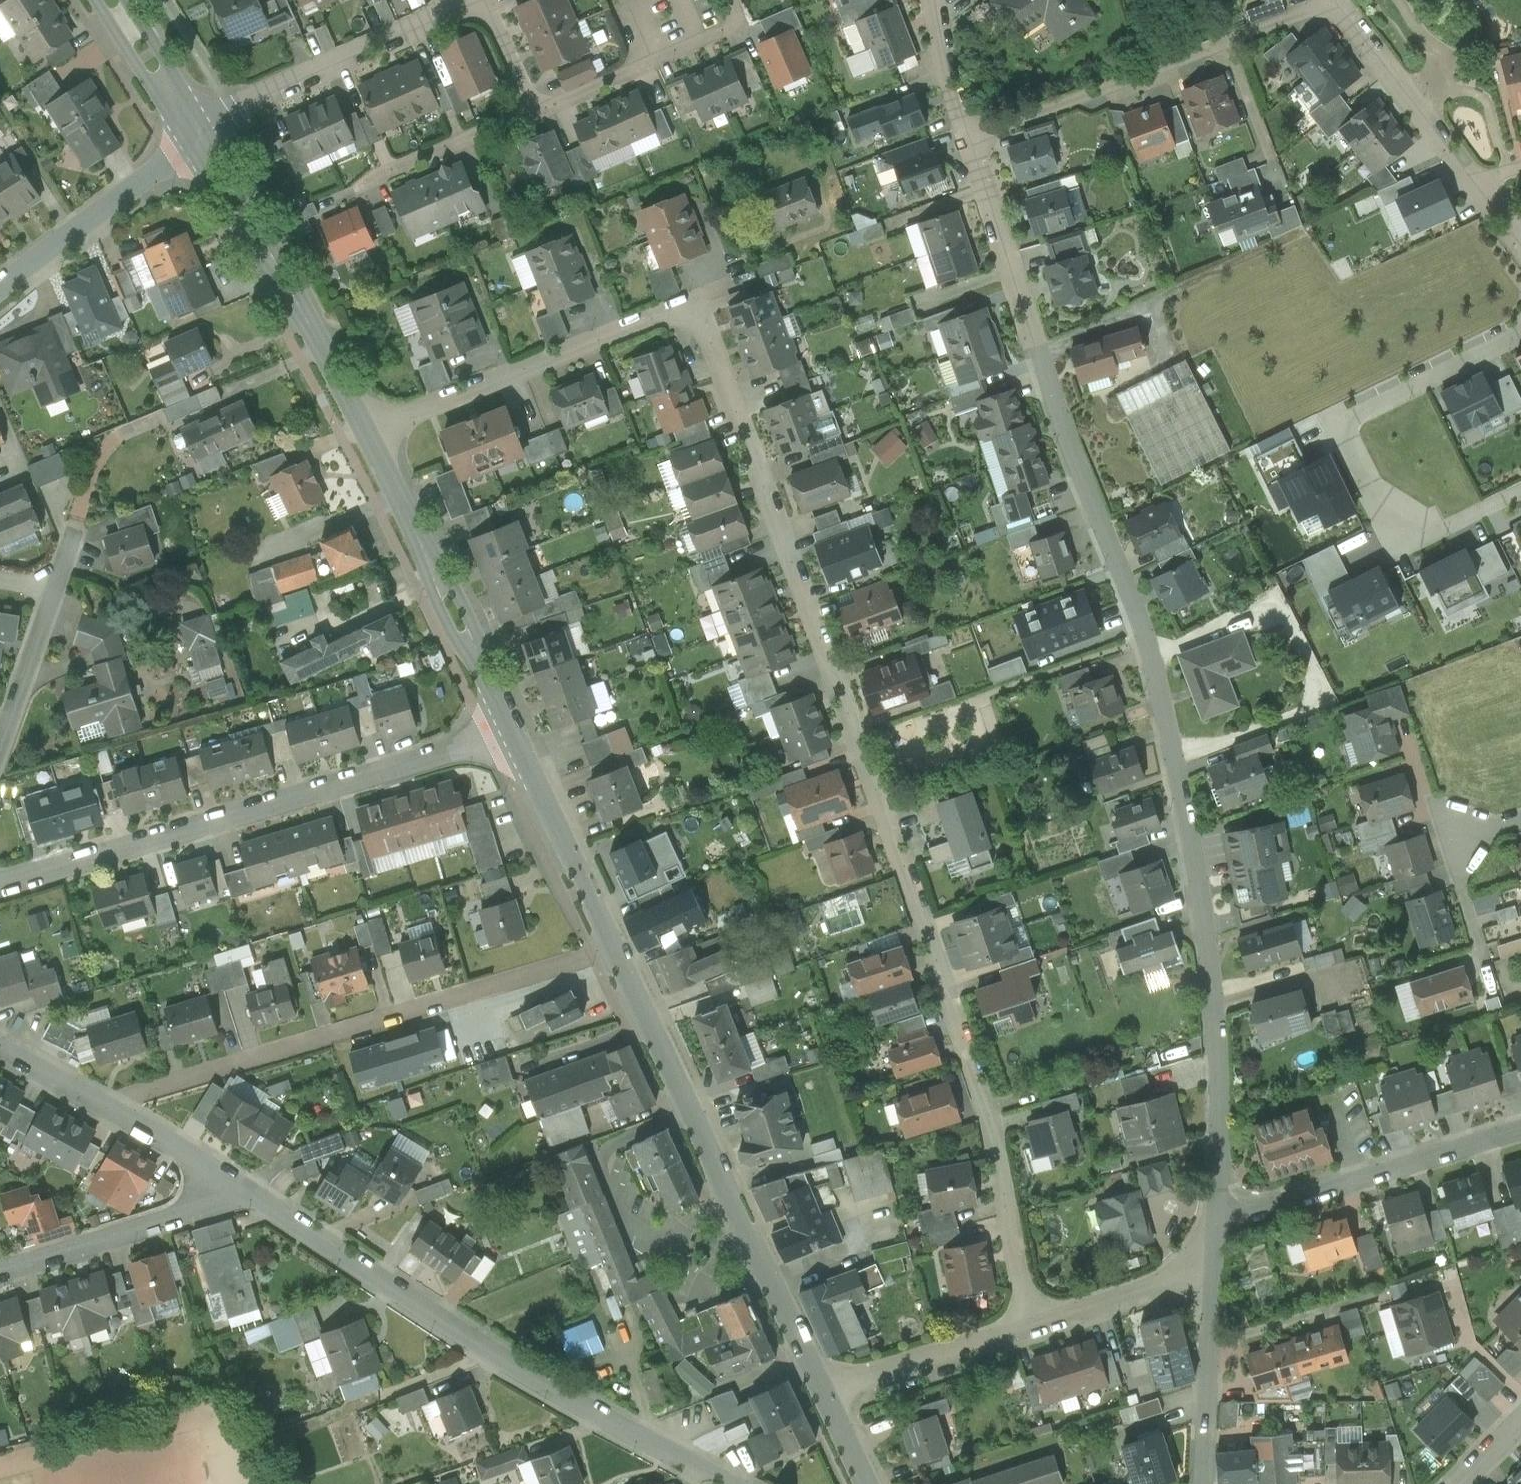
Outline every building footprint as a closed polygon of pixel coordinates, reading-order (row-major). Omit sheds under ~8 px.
[(0,8),(0,33),(6,42),(19,33),(54,10),(47,0),(12,0),(10,1),(0,8)] [(232,41),(251,32),(250,31),(267,24),(268,23),(258,0),(214,0),(232,41)] [(287,0),(258,0),(268,23),(267,24),(270,30),(295,19),(287,0)] [(517,8),(532,43),(574,24),(575,21),(569,7),(566,6),(564,0),(534,0),(517,8)] [(993,3),(1016,38),(1045,18),(1054,33),(1070,22),(1075,29),(1094,17),(1082,0),(998,0),(993,3)] [(1265,4),(1246,11),(1251,25),(1286,12),(1282,0),(1264,0),(1265,4)] [(896,5),(856,21),(876,69),(915,53),(896,7),(896,5)] [(793,6),(760,21),(769,41),(791,31),(791,32),(802,27),(793,6)] [(54,10),(19,33),(30,49),(32,47),(40,58),(46,54),(69,39),(72,37),(54,10)] [(326,24),(304,31),(312,54),(334,47),(326,24)] [(574,24),(532,43),(544,70),(587,52),(574,24)] [(1301,45),(1289,55),(1290,56),(1307,79),(1339,54),(1331,43),(1332,42),(1322,29),(1301,45)] [(769,41),(760,45),(778,87),(809,73),(791,32),(791,31),(769,41)] [(1292,33),(1263,55),(1274,68),(1290,56),(1289,55),(1301,45),(1292,33)] [(480,54),(473,38),(445,51),(453,69),(451,70),(455,80),(458,79),(465,95),(493,82),(486,66),(488,65),(483,53),(480,54)] [(69,39),(46,54),(54,68),(77,53),(69,39)] [(1507,48),(1488,52),(1490,61),(1499,58),(1498,55),(1508,52),(1507,48)] [(747,49),(729,56),(739,78),(756,71),(747,49)] [(1339,54),(1307,79),(1325,102),(1326,102),(1338,93),(1359,77),(1349,65),(1348,65),(1339,54)] [(729,56),(724,58),(726,62),(708,70),(726,111),(727,110),(726,108),(736,104),(737,105),(748,100),(744,89),(761,82),(756,71),(739,78),(729,56)] [(1502,61),(1514,108),(1520,106),(1520,56),(1502,61)] [(590,60),(558,75),(564,90),(597,75),(590,60)] [(419,62),(390,75),(409,118),(437,106),(438,106),(430,88),(419,62)] [(51,70),(28,85),(44,111),(51,107),(50,105),(66,95),(51,70)] [(708,70),(690,78),(688,74),(684,76),(693,98),(676,106),(680,117),(698,109),(703,120),(714,115),(713,114),(724,110),(724,111),(726,111),(708,70)] [(390,75),(360,87),(372,114),(379,131),(380,131),(409,118),(390,75)] [(684,76),(666,84),(676,106),(693,98),(684,76)] [(1221,77),(1183,91),(1200,136),(1238,122),(1221,77)] [(66,95),(50,105),(51,107),(70,138),(105,115),(95,99),(99,96),(89,80),(66,95)] [(454,108),(443,83),(430,88),(438,106),(437,106),(441,114),(454,108)] [(470,109),(459,83),(446,89),(454,108),(457,114),(470,109)] [(639,92),(613,103),(630,141),(655,131),(656,130),(649,114),(639,92)] [(1325,102),(1309,114),(1318,126),(1346,104),(1338,93),(1326,102),(1325,102)] [(876,109),(849,119),(857,141),(885,131),(888,140),(928,125),(916,96),(877,111),(876,109)] [(336,98),(311,109),(329,150),(353,140),(354,140),(344,117),(336,98)] [(1356,116),(1344,125),(1345,126),(1341,129),(1358,151),(1394,122),(1377,100),(1356,116)] [(613,103),(590,113),(593,118),(575,126),(583,145),(590,159),(630,141),(613,103)] [(1346,104),(1318,126),(1328,139),(1341,129),(1345,126),(1344,125),(1356,116),(1346,104)] [(1158,106),(1148,110),(1148,108),(1125,117),(1127,122),(1138,152),(1152,147),(1154,154),(1174,147),(1173,146),(1161,112),(1158,106)] [(1189,140),(1176,106),(1161,112),(1173,146),(1189,140)] [(329,150),(311,109),(286,120),(294,138),(304,161),(305,161),(329,150)] [(673,136),(661,109),(649,114),(656,130),(655,131),(660,142),(673,136)] [(838,111),(817,119),(821,130),(842,122),(838,111)] [(1125,117),(1123,111),(1110,112),(1116,127),(1127,122),(1125,117)] [(359,119),(356,112),(344,117),(354,140),(353,140),(358,151),(371,145),(359,119)] [(379,131),(372,114),(359,119),(371,145),(384,139),(380,131),(379,131)] [(105,115),(70,138),(89,167),(120,148),(102,120),(106,117),(105,115)] [(1053,122),(1024,131),(1028,144),(1047,138),(1048,139),(1057,136),(1053,122)] [(1394,122),(1358,151),(1374,172),(1378,169),(1379,170),(1385,165),(1411,144),(1394,122)] [(561,154),(551,132),(522,145),(528,159),(527,164),(530,172),(535,173),(538,181),(544,183),(551,180),(557,182),(570,177),(571,176),(561,154)] [(304,161),(294,138),(282,143),(297,176),(310,171),(305,161),(304,161)] [(1028,144),(1009,150),(1019,180),(1032,176),(1033,178),(1044,174),(1043,173),(1057,168),(1048,139),(1047,138),(1028,144)] [(926,139),(891,152),(896,164),(930,151),(926,139)] [(598,177),(590,159),(583,145),(572,150),(587,183),(598,177)] [(22,146),(12,153),(14,156),(25,172),(35,166),(22,146)] [(587,183),(572,150),(561,154),(571,176),(570,177),(575,188),(587,183)] [(930,151),(896,164),(891,152),(874,158),(884,185),(899,179),(904,193),(945,178),(935,150),(930,151)] [(0,165),(0,180),(21,213),(27,210),(25,207),(41,198),(25,172),(14,156),(0,165)] [(1243,158),(1215,168),(1220,182),(1227,179),(1248,171),(1243,158)] [(478,192),(473,190),(462,164),(451,168),(443,165),(440,173),(428,179),(447,223),(459,218),(460,214),(468,210),(475,213),(485,208),(478,192)] [(1385,165),(1379,170),(1378,169),(1374,172),(1366,178),(1377,191),(1397,182),(1385,165)] [(1248,171),(1227,179),(1233,195),(1242,192),(1243,194),(1258,189),(1258,190),(1262,189),(1255,169),(1248,171)] [(1075,175),(1060,180),(1064,191),(1064,192),(1079,187),(1075,175)] [(428,179),(393,194),(400,211),(398,212),(402,223),(405,222),(411,236),(429,229),(431,230),(447,223),(428,179)] [(0,180),(0,223),(14,214),(16,217),(21,213),(0,180)] [(805,180),(768,195),(775,207),(779,211),(783,225),(796,220),(800,223),(808,220),(809,215),(817,212),(805,180)] [(1060,180),(1027,190),(1030,202),(1064,191),(1060,180)] [(1399,199),(1414,232),(1454,215),(1439,181),(1399,199)] [(1258,189),(1243,194),(1242,192),(1233,195),(1223,199),(1224,201),(1209,207),(1218,231),(1233,226),(1238,239),(1267,228),(1280,223),(1275,210),(1274,208),(1271,209),(1267,197),(1261,199),(1258,190),(1258,189)] [(1030,202),(1026,203),(1035,233),(1047,229),(1048,231),(1063,227),(1062,225),(1073,221),(1064,192),(1064,191),(1030,202)] [(683,195),(641,211),(652,240),(696,223),(694,218),(692,216),(691,217),(683,195)] [(313,203),(291,212),(302,236),(313,231),(308,219),(319,214),(313,203)] [(1267,228),(1272,240),(1303,225),(1294,203),(1275,210),(1280,223),(1267,228)] [(385,206),(372,211),(384,237),(396,232),(385,206)] [(358,209),(323,225),(338,260),(373,244),(358,209)] [(957,212),(905,229),(915,259),(930,253),(966,241),(957,212)] [(514,237),(505,216),(492,222),(501,242),(514,237)] [(880,222),(860,229),(864,241),(884,234),(880,222)] [(696,223),(652,240),(664,269),(671,266),(705,253),(697,231),(698,228),(696,223)] [(1233,226),(1218,231),(1223,245),(1238,239),(1233,226)] [(164,228),(143,237),(148,250),(170,241),(164,228)] [(860,229),(849,234),(853,245),(864,241),(860,229)] [(1082,232),(1047,242),(1054,265),(1084,256),(1082,248),(1086,247),(1082,232)] [(148,250),(124,261),(126,267),(138,293),(161,283),(199,267),(185,235),(170,241),(148,250)] [(570,237),(528,253),(540,284),(584,267),(580,256),(579,256),(578,256),(570,237)] [(966,241),(930,253),(915,259),(926,290),(977,273),(966,241)] [(790,253),(757,265),(761,278),(795,266),(790,253)] [(1054,265),(1046,268),(1058,306),(1071,302),(1072,303),(1072,304),(1076,306),(1081,304),(1083,300),(1083,298),(1089,296),(1085,282),(1092,280),(1084,256),(1054,265)] [(664,269),(648,275),(653,289),(676,280),(671,266),(664,269)] [(126,267),(111,275),(121,296),(123,300),(138,293),(126,267)] [(199,267),(161,283),(175,314),(192,307),(212,298),(206,284),(205,285),(202,275),(199,267)] [(584,267),(540,284),(552,313),(559,311),(592,298),(585,279),(586,272),(584,267)] [(109,301),(95,268),(80,274),(81,279),(64,286),(74,311),(84,333),(99,327),(103,336),(121,329),(118,323),(109,301)] [(676,280),(653,289),(658,300),(681,291),(676,280)] [(462,284),(412,303),(423,330),(473,310),(462,284)] [(746,289),(726,296),(730,308),(750,301),(746,289)] [(730,308),(737,327),(735,328),(738,334),(779,319),(770,293),(750,301),(730,308)] [(130,318),(123,300),(121,296),(109,301),(118,323),(130,318)] [(212,298),(192,307),(197,318),(223,307),(218,296),(212,298)] [(955,307),(923,319),(927,332),(942,327),(942,326),(960,319),(955,307)] [(913,308),(890,317),(894,330),(917,321),(913,308)] [(473,310),(423,330),(435,361),(435,362),(442,360),(485,343),(473,310)] [(74,311),(64,315),(73,338),(78,335),(84,333),(74,311)] [(552,313),(536,320),(541,332),(564,324),(559,311),(552,313)] [(960,319),(942,326),(942,327),(951,354),(998,338),(995,330),(991,332),(984,311),(960,319)] [(64,315),(62,312),(48,318),(50,323),(64,356),(78,350),(73,338),(64,315)] [(890,317),(879,321),(884,333),(894,330),(890,317)] [(779,319),(738,334),(746,356),(789,340),(781,318),(779,319)] [(0,345),(0,366),(12,393),(35,383),(43,401),(77,386),(70,369),(64,356),(50,323),(0,345)] [(564,324),(541,332),(546,344),(568,335),(564,324)] [(84,333),(78,335),(85,350),(105,341),(103,336),(99,327),(84,333)] [(1108,342),(1072,352),(1081,383),(1087,381),(1114,373),(1118,372),(1115,364),(1146,354),(1144,349),(1146,348),(1145,343),(1142,344),(1137,329),(1107,339),(1108,342)] [(199,332),(167,344),(174,361),(151,371),(158,389),(183,378),(182,375),(212,362),(199,332)] [(998,338),(951,354),(961,382),(962,383),(980,376),(1004,368),(996,347),(1001,345),(998,338)] [(789,340),(746,356),(754,378),(778,369),(797,362),(789,340)] [(670,348),(635,361),(650,399),(654,397),(669,392),(665,379),(680,373),(670,348)] [(84,363),(78,350),(64,356),(70,369),(84,363)] [(442,360),(435,362),(435,361),(419,367),(423,380),(446,371),(442,360)] [(797,362),(778,369),(782,380),(805,371),(801,360),(797,362)] [(1230,452),(1185,361),(1116,395),(1162,486),(1230,452)] [(680,373),(665,379),(669,392),(688,385),(692,383),(687,370),(680,373)] [(446,371),(423,380),(428,392),(451,383),(446,371)] [(805,371),(782,380),(786,391),(809,382),(805,371)] [(1091,395),(1117,387),(1114,373),(1087,381),(1091,395)] [(1442,393),(1461,432),(1501,413),(1482,374),(1442,393)] [(594,376),(570,386),(571,388),(554,395),(566,427),(606,411),(607,411),(600,393),(594,376)] [(961,382),(946,387),(950,399),(984,387),(980,376),(962,383),(961,382)] [(183,378),(158,389),(166,407),(166,408),(185,400),(191,397),(191,396),(183,378)] [(809,382),(786,391),(790,401),(809,394),(809,395),(813,394),(809,382)] [(669,392),(654,397),(662,417),(667,415),(673,431),(674,431),(705,419),(707,418),(701,400),(695,402),(688,385),(669,392)] [(215,386),(195,394),(202,409),(221,400),(215,386)] [(615,387),(600,393),(607,411),(606,411),(609,419),(625,413),(615,387)] [(984,387),(950,399),(956,415),(981,407),(979,402),(988,399),(984,387)] [(988,399),(979,402),(981,407),(984,417),(978,419),(976,423),(981,437),(985,439),(994,436),(1004,465),(1038,454),(1028,424),(1024,425),(1013,391),(988,399)] [(790,401),(766,410),(774,433),(830,412),(822,392),(814,395),(813,394),(809,395),(809,394),(790,401)] [(202,409),(195,394),(191,396),(191,397),(185,400),(191,414),(202,409)] [(185,400),(166,408),(166,407),(164,408),(170,422),(191,414),(185,400)] [(244,403),(207,419),(221,449),(257,432),(244,403)] [(505,409),(480,419),(480,417),(469,421),(469,423),(444,432),(443,435),(451,452),(450,452),(448,455),(450,462),(453,463),(454,463),(456,469),(459,477),(462,478),(479,471),(478,469),(485,466),(486,470),(500,465),(498,461),(505,458),(506,461),(523,454),(524,452),(521,443),(519,438),(520,437),(521,435),(518,428),(516,427),(515,427),(508,410),(505,409)] [(830,412),(774,433),(782,455),(807,446),(825,440),(825,439),(840,433),(840,434),(840,433),(832,412),(830,412)] [(207,419),(184,430),(196,461),(200,459),(206,470),(227,462),(221,449),(207,419)] [(705,419),(674,431),(678,442),(683,440),(709,430),(705,419)] [(917,426),(925,443),(935,439),(927,421),(917,426)] [(870,447),(886,465),(907,446),(891,428),(870,447)] [(559,429),(547,433),(556,456),(568,452),(559,429)] [(709,430),(683,440),(687,451),(697,447),(698,450),(714,444),(709,430)] [(547,433),(521,443),(524,452),(530,466),(556,456),(547,433)] [(825,440),(807,446),(811,458),(844,445),(840,433),(840,434),(840,433),(825,439),(825,440)] [(714,444),(698,450),(697,447),(687,451),(672,457),(683,486),(724,471),(714,444)] [(844,445),(811,458),(815,469),(837,460),(838,461),(849,457),(844,445)] [(284,452),(254,464),(263,483),(275,477),(275,476),(291,468),(284,452)] [(59,453),(38,462),(48,484),(68,475),(59,453)] [(1038,454),(1004,465),(1013,493),(1004,496),(1006,502),(990,507),(997,526),(1005,524),(1031,514),(1024,491),(1048,483),(1038,454)] [(1280,480),(1307,536),(1356,512),(1328,456),(1280,480)] [(815,469),(790,478),(803,511),(842,497),(838,484),(845,481),(838,461),(837,460),(815,469)] [(38,462),(29,466),(38,488),(48,484),(38,462)] [(291,468),(275,476),(275,477),(292,513),(323,498),(315,482),(317,481),(312,470),(310,471),(305,462),(291,468)] [(456,469),(435,477),(452,520),(464,515),(473,512),(459,477),(456,469)] [(724,471),(683,486),(693,514),(712,507),(709,501),(732,493),(724,471)] [(32,506),(23,485),(0,495),(0,520),(32,506)] [(732,493),(709,501),(712,507),(693,514),(695,520),(736,504),(732,493)] [(695,520),(693,520),(704,549),(721,543),(731,539),(730,536),(746,531),(736,504),(695,520)] [(1153,507),(1143,512),(1142,516),(1126,524),(1141,555),(1151,549),(1180,535),(1180,534),(1165,504),(1156,509),(1153,507)] [(149,505),(116,518),(121,534),(144,527),(145,528),(155,525),(149,505)] [(0,520),(0,549),(4,558),(40,542),(35,530),(41,527),(32,506),(0,520)] [(473,512),(464,515),(469,526),(492,517),(487,506),(473,512)] [(836,510),(814,518),(819,531),(834,525),(841,523),(836,510)] [(1031,514),(1005,524),(1008,535),(1034,526),(1031,514)] [(611,539),(626,533),(619,516),(605,522),(611,539)] [(492,517),(469,526),(473,538),(496,529),(492,517)] [(473,538),(472,539),(482,566),(522,550),(527,548),(517,521),(496,529),(473,538)] [(847,521),(841,523),(834,525),(839,537),(818,545),(816,546),(829,583),(847,576),(849,581),(869,573),(867,569),(882,563),(868,526),(852,532),(847,521)] [(819,531),(813,533),(818,545),(839,537),(834,525),(819,531)] [(353,526),(321,541),(328,555),(337,575),(359,565),(370,560),(353,526)] [(995,526),(973,532),(975,542),(998,536),(995,526)] [(1008,535),(1007,536),(1012,549),(1030,543),(1039,539),(1034,526),(1008,535)] [(121,534),(106,539),(111,556),(107,569),(126,576),(128,568),(150,561),(145,546),(150,544),(145,528),(144,527),(121,534)] [(746,531),(730,536),(731,539),(721,543),(722,547),(720,547),(723,555),(724,555),(751,544),(746,531)] [(1039,539),(1030,543),(1043,579),(1073,568),(1064,541),(1066,541),(1062,531),(1039,539)] [(1180,535),(1151,549),(1158,564),(1191,548),(1183,532),(1180,534),(1180,535)] [(1191,548),(1158,564),(1164,574),(1190,561),(1191,562),(1197,559),(1191,548)] [(522,550),(482,566),(493,593),(533,577),(522,550)] [(1465,550),(1419,571),(1438,611),(1484,589),(1465,550)] [(311,584),(320,581),(314,562),(312,555),(274,565),(282,593),(311,584)] [(328,555),(314,562),(320,581),(337,575),(328,555)] [(723,555),(703,563),(707,576),(729,568),(724,555),(723,555)] [(379,580),(370,560),(359,565),(368,585),(379,580)] [(1299,560),(1277,569),(1283,582),(1305,574),(1299,560)] [(1164,574),(1153,580),(1158,591),(1160,590),(1170,610),(1201,595),(1195,582),(1199,580),(1191,562),(1190,561),(1164,574)] [(707,576),(703,563),(691,568),(701,593),(715,588),(714,587),(734,579),(729,568),(707,576)] [(267,598),(282,593),(274,565),(259,569),(267,598)] [(1330,591),(1350,632),(1401,607),(1380,566),(1330,591)] [(734,579),(714,587),(715,588),(723,610),(772,591),(770,585),(767,586),(761,569),(734,579)] [(533,577),(493,593),(504,620),(531,610),(544,605),(543,604),(533,577)] [(886,580),(870,585),(874,597),(890,591),(886,580)] [(282,593),(267,598),(275,624),(319,610),(311,584),(282,593)] [(870,585),(852,592),(856,603),(874,597),(870,585)] [(856,603),(839,610),(850,639),(903,620),(892,590),(890,591),(874,597),(856,603)] [(772,591),(723,610),(732,632),(778,614),(772,598),(775,597),(772,591)] [(1083,592),(1016,617),(1031,658),(1098,633),(1083,592)] [(555,599),(543,604),(544,605),(531,610),(536,622),(542,620),(561,614),(555,599)] [(561,614),(542,620),(547,636),(565,630),(563,626),(570,623),(566,612),(561,614)] [(394,613),(328,645),(323,634),(312,640),(315,647),(316,646),(318,650),(325,667),(360,651),(358,647),(369,642),(376,657),(407,640),(394,613)] [(778,614),(732,632),(740,655),(787,637),(780,620),(783,619),(781,613),(778,614)] [(3,638),(15,640),(18,617),(0,615),(0,658),(3,638)] [(210,616),(183,625),(190,652),(216,645),(218,644),(210,616)] [(115,629),(84,618),(75,643),(94,649),(95,653),(120,645),(115,629)] [(547,636),(525,643),(535,671),(537,671),(574,658),(565,630),(547,636)] [(943,633),(928,638),(933,650),(948,645),(943,633)] [(1241,634),(1181,657),(1204,716),(1235,704),(1221,668),(1250,657),(1241,634)] [(787,637),(740,655),(749,677),(749,678),(768,670),(795,660),(789,643),(792,642),(789,636),(787,637)] [(928,638),(901,648),(905,659),(916,655),(916,656),(933,650),(928,638)] [(216,645),(190,652),(195,671),(221,664),(216,645)] [(315,647),(282,662),(292,683),(325,667),(318,650),(316,646),(315,647)] [(905,659),(863,674),(868,687),(863,689),(872,713),(918,697),(930,694),(928,688),(916,656),(916,655),(905,659)] [(1021,657),(988,670),(993,684),(1027,672),(1021,657)] [(120,658),(96,666),(101,683),(64,695),(68,710),(70,709),(76,728),(77,727),(81,741),(81,742),(104,735),(106,731),(102,720),(112,717),(117,734),(141,727),(135,709),(136,709),(126,675),(125,676),(120,658)] [(574,658),(537,671),(547,700),(585,687),(575,658),(574,658)] [(1088,667),(1058,678),(1064,694),(1071,692),(1071,690),(1093,682),(1088,667)] [(768,670),(749,678),(749,677),(738,681),(743,694),(750,691),(773,682),(768,670)] [(1093,682),(1071,690),(1071,692),(1077,709),(1081,707),(1087,724),(1123,711),(1111,676),(1093,682)] [(950,680),(928,688),(930,694),(918,697),(922,709),(956,697),(950,680)] [(585,687),(547,700),(557,729),(595,716),(595,715),(612,709),(603,682),(586,688),(585,687)] [(773,682),(750,691),(755,703),(764,700),(778,695),(773,682)] [(1400,685),(1377,692),(1381,705),(1382,705),(1387,720),(1409,714),(1400,685)] [(405,688),(372,697),(382,730),(384,737),(385,737),(385,735),(394,732),(395,733),(414,727),(415,728),(416,728),(405,688)] [(750,691),(743,694),(748,706),(755,703),(750,691)] [(778,695),(764,700),(769,713),(774,711),(774,709),(791,703),(786,692),(778,695)] [(791,703),(774,709),(774,711),(769,713),(763,715),(772,739),(783,735),(783,734),(820,720),(811,695),(791,703)] [(374,703),(362,707),(370,733),(382,730),(374,703)] [(1381,705),(1346,716),(1349,726),(1345,731),(1347,739),(1354,741),(1355,744),(1356,744),(1360,757),(1368,755),(1373,759),(1379,757),(1380,753),(1395,748),(1387,720),(1382,705),(1381,705)] [(349,710),(320,719),(318,715),(329,754),(330,753),(330,752),(339,750),(359,744),(359,745),(360,744),(358,737),(350,710),(349,706),(348,706),(349,710)] [(362,707),(350,710),(358,737),(370,733),(362,707)] [(318,720),(288,729),(287,725),(286,725),(287,729),(295,757),(297,763),(298,763),(318,757),(318,756),(328,753),(328,754),(329,754),(318,715),(317,716),(318,720)] [(820,720),(783,734),(783,735),(792,759),(799,757),(826,746),(829,745),(820,720)] [(287,729),(275,732),(284,761),(295,757),(287,729)] [(262,736),(234,744),(233,740),(231,741),(243,780),(244,780),(244,779),(272,770),(273,771),(275,770),(273,764),(264,736),(263,731),(261,732),(262,736)] [(275,732),(264,736),(273,764),(284,761),(275,732)] [(1267,734),(1233,746),(1238,759),(1257,752),(1259,757),(1273,752),(1267,734)] [(231,745),(203,753),(202,749),(200,750),(209,782),(211,789),(213,789),(213,788),(242,779),(242,780),(243,780),(231,741),(230,741),(231,745)] [(611,746),(555,767),(560,778),(591,766),(615,757),(611,746)] [(826,746),(799,757),(803,768),(830,758),(826,746)] [(640,747),(621,755),(625,766),(625,765),(627,769),(645,761),(640,747)] [(1107,747),(1086,754),(1090,764),(1111,757),(1107,747)] [(1111,757),(1090,764),(1099,792),(1143,777),(1134,749),(1111,757)] [(1238,759),(1209,770),(1216,788),(1211,790),(1218,806),(1222,805),(1223,807),(1271,790),(1270,786),(1277,778),(1272,766),(1263,769),(1259,757),(1257,752),(1238,759)] [(201,754),(189,757),(198,786),(209,782),(201,754)] [(615,757),(591,766),(595,778),(625,766),(621,755),(615,757)] [(176,761),(148,770),(146,766),(145,766),(157,806),(158,805),(157,805),(186,796),(187,797),(189,796),(186,789),(178,761),(177,757),(175,757),(176,761)] [(189,757),(178,761),(186,789),(198,786),(189,757)] [(595,778),(591,780),(609,821),(642,807),(627,769),(625,765),(625,766),(595,778)] [(145,771),(117,779),(116,775),(114,776),(115,780),(123,808),(125,815),(127,814),(156,805),(156,806),(157,806),(145,766),(144,767),(145,771)] [(803,768),(775,778),(780,793),(788,791),(787,789),(808,782),(803,768)] [(808,782),(787,789),(788,791),(800,827),(801,828),(821,820),(852,810),(839,771),(808,782)] [(1403,776),(1367,787),(1371,800),(1363,803),(1369,821),(1370,822),(1390,815),(1413,808),(1403,776)] [(115,780),(103,783),(112,812),(123,808),(115,780)] [(452,782),(418,792),(432,838),(465,829),(466,828),(461,809),(465,808),(465,807),(461,793),(455,794),(452,782)] [(90,787),(61,796),(60,792),(59,792),(71,831),(72,831),(71,830),(100,821),(101,823),(103,822),(100,815),(92,787),(90,783),(89,783),(90,787)] [(112,812),(103,783),(92,787),(100,815),(112,812)] [(57,787),(27,796),(29,801),(27,801),(37,834),(39,841),(41,840),(41,839),(70,831),(70,832),(71,831),(59,792),(58,792),(57,787)] [(940,791),(912,801),(921,827),(945,818),(940,804),(944,802),(940,791)] [(418,792),(357,810),(365,838),(371,857),(372,857),(432,838),(418,792)] [(944,802),(940,804),(945,818),(953,840),(929,848),(935,865),(965,855),(970,871),(993,863),(969,794),(944,802)] [(1151,800),(1118,811),(1121,821),(1114,823),(1120,840),(1120,841),(1146,833),(1160,828),(1151,800)] [(482,802),(465,807),(465,808),(461,809),(466,828),(465,829),(468,838),(493,831),(489,817),(487,818),(482,802)] [(29,806),(17,809),(26,838),(37,834),(29,806)] [(1390,815),(1370,822),(1369,821),(1356,825),(1361,842),(1395,831),(1390,815)] [(285,834),(259,841),(259,840),(240,845),(247,867),(253,886),(272,880),(272,879),(296,872),(296,873),(300,872),(300,871),(323,864),(323,865),(342,859),(344,859),(338,840),(332,818),(314,824),(314,825),(288,833),(288,831),(284,832),(285,834)] [(821,820),(801,828),(800,827),(793,829),(797,842),(805,839),(826,832),(821,820)] [(1281,823),(1225,834),(1232,870),(1235,872),(1233,875),(1234,880),(1238,883),(1240,891),(1239,891),(1237,894),(1239,905),(1239,908),(1270,902),(1271,906),(1278,904),(1281,899),(1279,888),(1282,883),(1278,863),(1284,861),(1288,855),(1281,823)] [(826,832),(805,839),(809,852),(828,845),(827,844),(842,839),(838,827),(826,832)] [(493,831),(468,838),(479,873),(503,865),(493,831)] [(1395,831),(1361,842),(1365,854),(1372,852),(1373,854),(1377,857),(1389,853),(1387,846),(1399,843),(1395,831)] [(666,832),(643,843),(657,873),(664,870),(673,865),(675,863),(663,836),(667,834),(666,832)] [(842,839),(827,844),(828,845),(841,882),(873,871),(867,854),(869,853),(865,841),(863,842),(859,833),(842,839)] [(1146,833),(1120,841),(1120,840),(1115,842),(1120,854),(1131,851),(1150,844),(1146,833)] [(687,876),(667,834),(663,836),(675,863),(673,865),(664,870),(671,883),(687,876)] [(1399,843),(1387,846),(1389,853),(1397,880),(1426,871),(1432,869),(1422,835),(1399,843)] [(351,836),(338,840),(344,859),(342,859),(344,865),(358,861),(353,842),(351,836)] [(371,857),(365,838),(353,842),(358,861),(363,877),(377,873),(372,857),(371,857)] [(641,839),(610,853),(620,875),(626,887),(631,885),(657,873),(643,843),(641,839)] [(1120,854),(1098,862),(1105,881),(1122,875),(1121,874),(1137,869),(1131,851),(1120,854)] [(193,860),(175,865),(174,865),(173,865),(186,904),(188,904),(186,900),(214,892),(215,895),(217,895),(216,891),(208,863),(206,855),(204,856),(204,858),(194,861),(193,860)] [(220,859),(208,863),(216,891),(229,887),(225,874),(220,859)] [(1137,869),(1121,874),(1122,875),(1134,912),(1173,899),(1160,861),(1137,869)] [(247,867),(225,874),(229,887),(232,898),(255,891),(253,886),(247,867)] [(671,883),(664,870),(657,873),(631,885),(638,899),(671,883)] [(1397,880),(1391,881),(1396,895),(1409,891),(1430,884),(1426,871),(1397,880)] [(143,874),(97,887),(105,912),(115,909),(119,922),(152,912),(154,912),(150,898),(143,874)] [(1320,881),(1323,897),(1356,889),(1352,874),(1320,881)] [(629,903),(638,899),(631,885),(626,887),(620,875),(616,876),(629,903)] [(506,878),(482,885),(486,899),(511,891),(506,878)] [(671,883),(638,899),(643,909),(676,894),(671,883)] [(1440,892),(1433,894),(1430,884),(1409,891),(1412,900),(1407,902),(1421,947),(1431,944),(1432,947),(1445,943),(1444,940),(1454,937),(1446,912),(1444,903),(1443,903),(1440,892)] [(643,909),(625,918),(641,951),(659,942),(653,928),(670,920),(677,934),(705,921),(690,888),(676,894),(643,909)] [(861,888),(818,903),(829,936),(863,924),(857,907),(866,904),(861,888)] [(168,892),(150,898),(154,912),(152,912),(156,925),(176,919),(168,892)] [(1011,892),(978,903),(982,914),(1002,908),(1002,909),(1016,904),(1011,892)] [(1351,919),(1364,906),(1352,895),(1339,908),(1351,919)] [(513,901),(482,910),(492,945),(524,936),(513,901)] [(1270,902),(1239,908),(1239,905),(1234,906),(1239,928),(1273,918),(1271,906),(1270,902)] [(1495,921),(1516,916),(1513,904),(1492,909),(1495,921)] [(982,914),(953,924),(961,946),(1006,931),(1004,924),(1007,923),(1002,909),(1002,908),(982,914)] [(392,952),(382,918),(367,923),(373,945),(377,957),(392,952)] [(1154,918),(1123,929),(1122,929),(1121,929),(1127,946),(1134,944),(1132,938),(1152,931),(1154,937),(1161,935),(1155,918),(1154,918)] [(764,923),(763,922),(720,937),(724,947),(767,931),(764,923)] [(367,923),(354,927),(361,949),(373,945),(367,923)] [(1292,926),(1240,941),(1248,969),(1300,954),(1292,926)] [(1006,931),(961,946),(968,968),(997,959),(1017,952),(1016,951),(1012,937),(1009,938),(1006,931)] [(1152,931),(1132,938),(1134,944),(1127,946),(1115,950),(1123,974),(1142,968),(1145,977),(1165,970),(1162,961),(1180,955),(1172,931),(1161,935),(1154,937),(1152,931)] [(435,935),(399,946),(410,980),(446,969),(435,935)] [(1495,942),(1497,955),(1520,950),(1520,937),(1495,942)] [(764,950),(773,975),(788,969),(779,945),(764,950)] [(901,945),(848,963),(860,997),(868,994),(884,989),(909,981),(913,979),(901,945)] [(1017,952),(997,959),(1001,970),(1035,958),(1030,946),(1016,951),(1017,952)] [(690,947),(660,958),(674,991),(729,967),(722,950),(696,961),(690,947)] [(357,948),(330,956),(330,954),(312,960),(314,969),(324,1000),(325,1000),(328,1008),(345,1003),(343,994),(369,986),(357,948)] [(40,959),(21,965),(18,953),(0,959),(0,1005),(34,994),(34,996),(60,988),(55,972),(45,975),(40,959)] [(1332,953),(1303,961),(1306,974),(1335,965),(1332,953)] [(1001,970),(1005,983),(1029,975),(1029,977),(1040,973),(1035,959),(1001,970)] [(247,983),(240,960),(217,967),(224,990),(247,983)] [(765,960),(736,970),(742,985),(744,984),(770,975),(765,960)] [(284,961),(263,967),(270,990),(247,996),(256,1026),(295,1014),(287,988),(292,986),(284,961)] [(217,967),(216,966),(204,970),(211,994),(224,990),(217,967)] [(1459,967),(1423,978),(1427,990),(1414,994),(1421,1017),(1473,1000),(1466,977),(1463,978),(1459,967)] [(314,969),(301,974),(310,1004),(324,1000),(314,969)] [(736,970),(706,983),(711,996),(742,985),(736,970)] [(778,997),(770,975),(744,984),(752,1006),(778,997)] [(1029,975),(1005,983),(977,992),(984,1015),(997,1010),(1001,1020),(1011,1016),(1014,1025),(1035,1018),(1028,1000),(1036,997),(1029,977),(1029,975)] [(909,981),(884,989),(868,994),(878,1025),(919,1011),(909,981)] [(60,988),(34,996),(38,1010),(64,1002),(60,988)] [(570,991),(521,1014),(527,1027),(546,1018),(552,1029),(583,1014),(577,1001),(578,1000),(576,997),(574,998),(570,991)] [(1302,992),(1252,1006),(1261,1040),(1311,1025),(1302,992)] [(208,997),(165,1010),(169,1023),(176,1044),(177,1044),(218,1032),(208,997)] [(726,1005),(694,1017),(707,1049),(738,1037),(726,1005)] [(108,1008),(65,1021),(82,1030),(88,1029),(87,1027),(112,1020),(108,1008)] [(1334,1011),(1320,1015),(1327,1039),(1341,1035),(1334,1011)] [(112,1020),(87,1027),(88,1029),(82,1030),(71,1052),(82,1058),(95,1052),(98,1063),(147,1048),(136,1013),(112,1020)] [(921,1016),(895,1024),(899,1037),(925,1029),(921,1016)] [(65,1021),(56,1017),(45,1039),(71,1052),(82,1030),(65,1021)] [(355,1094),(442,1065),(430,1029),(439,1026),(436,1017),(340,1050),(355,1094)] [(44,1028),(30,1021),(26,1029),(40,1036),(44,1028)] [(169,1023),(154,1028),(161,1053),(178,1048),(177,1044),(176,1044),(169,1023)] [(925,1029),(899,1037),(903,1048),(929,1040),(926,1029),(925,1029)] [(738,1037),(707,1049),(719,1081),(750,1068),(738,1037)] [(903,1048),(890,1053),(897,1075),(940,1061),(933,1039),(903,1048)] [(1512,1048),(1519,1069),(1520,1075),(1520,1045),(1512,1048)] [(607,1053),(526,1082),(540,1120),(580,1105),(604,1097),(602,1092),(611,1088),(607,1079),(616,1075),(621,1084),(642,1076),(643,1075),(629,1046),(608,1054),(607,1053)] [(505,1054),(474,1063),(481,1087),(512,1078),(505,1054)] [(1488,1056),(1467,1062),(1482,1107),(1494,1103),(1492,1097),(1500,1094),(1495,1077),(1488,1056)] [(1467,1062),(1447,1069),(1454,1090),(1459,1107),(1460,1107),(1467,1105),(1469,1111),(1482,1107),(1467,1062)] [(1507,1073),(1513,1094),(1520,1092),(1520,1075),(1519,1069),(1507,1073)] [(1147,1073),(1121,1080),(1125,1095),(1151,1088),(1147,1073)] [(1507,1073),(1495,1077),(1500,1094),(1501,1098),(1513,1094),(1507,1073)] [(642,1076),(621,1084),(633,1112),(655,1103),(642,1076)] [(1424,1076),(1402,1083),(1417,1128),(1430,1124),(1428,1117),(1436,1115),(1431,1098),(1424,1076)] [(260,1108),(266,1099),(270,1098),(239,1079),(237,1082),(232,1079),(225,1090),(213,1082),(192,1116),(207,1126),(229,1089),(260,1108)] [(0,1080),(0,1121),(5,1124),(7,1125),(19,1103),(24,1094),(0,1080)] [(1402,1083),(1382,1089),(1385,1100),(1388,1111),(1394,1128),(1395,1128),(1403,1125),(1405,1132),(1417,1128),(1402,1083)] [(267,1090),(270,1098),(286,1091),(284,1084),(267,1090)] [(949,1084),(895,1101),(902,1124),(918,1119),(952,1108),(956,1107),(949,1084)] [(260,1108),(229,1089),(207,1126),(237,1145),(239,1141),(258,1111),(260,1108)] [(1454,1090),(1442,1094),(1448,1115),(1461,1111),(1460,1107),(1459,1107),(1454,1090)] [(785,1092),(762,1099),(761,1094),(737,1101),(738,1105),(736,1107),(739,1116),(741,1117),(749,1142),(742,1144),(740,1149),(744,1162),(749,1164),(802,1148),(785,1092)] [(1076,1093),(1042,1103),(1046,1117),(1066,1111),(1066,1112),(1081,1108),(1076,1093)] [(1442,1094),(1431,1098),(1436,1115),(1437,1118),(1448,1115),(1442,1094)] [(1172,1095),(1119,1109),(1131,1156),(1184,1142),(1172,1095)] [(393,1116),(406,1113),(402,1096),(389,1099),(393,1116)] [(1385,1100),(1379,1102),(1382,1113),(1388,1111),(1385,1100)] [(19,1103),(7,1125),(5,1124),(0,1134),(12,1140),(18,1130),(30,1108),(19,1103)] [(28,1136),(27,1137),(28,1137),(21,1150),(31,1156),(36,1147),(50,1155),(70,1119),(45,1105),(40,1114),(28,1136)] [(580,1105),(540,1120),(549,1146),(589,1132),(580,1105)] [(30,1108),(18,1130),(28,1136),(40,1114),(30,1108)] [(952,1108),(918,1119),(921,1131),(956,1120),(952,1108)] [(1307,1109),(1254,1125),(1271,1179),(1333,1159),(1323,1127),(1314,1129),(1307,1109)] [(292,1124),(276,1114),(272,1120),(258,1111),(239,1141),(245,1145),(248,1141),(272,1156),(292,1124)] [(1046,1117),(1031,1122),(1034,1131),(1029,1133),(1034,1147),(1024,1150),(1032,1174),(1056,1167),(1053,1158),(1073,1152),(1069,1138),(1073,1136),(1066,1112),(1066,1111),(1046,1117)] [(1382,1113),(1378,1114),(1384,1135),(1396,1131),(1395,1128),(1394,1128),(1388,1111),(1382,1113)] [(95,1133),(70,1119),(50,1155),(65,1163),(67,1159),(77,1165),(78,1164),(90,1142),(95,1133)] [(918,1119),(902,1124),(906,1135),(921,1131),(918,1119)] [(344,1146),(360,1142),(356,1127),(340,1131),(344,1146)] [(667,1129),(633,1145),(642,1166),(647,1176),(681,1160),(667,1129)] [(338,1134),(299,1148),(305,1162),(344,1148),(338,1134)] [(100,1147),(90,1142),(78,1164),(88,1169),(100,1147)] [(118,1143),(102,1170),(109,1174),(99,1191),(111,1198),(137,1154),(118,1143)] [(603,1198),(582,1144),(552,1156),(553,1159),(549,1161),(555,1175),(559,1173),(568,1196),(566,1197),(571,1210),(602,1196),(603,1198)] [(642,1166),(634,1147),(625,1152),(633,1170),(642,1166)] [(883,1149),(843,1161),(855,1200),(893,1190),(883,1149)] [(420,1169),(389,1150),(371,1181),(369,1184),(395,1200),(402,1199),(420,1169)] [(156,1165),(137,1154),(111,1198),(122,1205),(133,1188),(140,1192),(156,1165)] [(1118,1156),(1095,1161),(1098,1174),(1121,1168),(1118,1156)] [(316,1160),(292,1169),(297,1182),(321,1174),(316,1160)] [(681,1160),(647,1176),(654,1190),(661,1187),(672,1212),(699,1199),(681,1160)] [(1503,1166),(1514,1205),(1515,1206),(1517,1206),(1520,1205),(1520,1161),(1503,1166)] [(1164,1162),(1138,1169),(1145,1196),(1172,1189),(1164,1162)] [(837,1163),(825,1167),(832,1190),(844,1186),(837,1163)] [(970,1164),(932,1171),(935,1187),(931,1194),(934,1208),(917,1213),(924,1236),(931,1234),(928,1223),(955,1215),(953,1208),(977,1203),(970,1164)] [(371,1181),(347,1166),(339,1179),(330,1173),(316,1194),(350,1215),(369,1184),(371,1181)] [(804,1173),(752,1189),(766,1220),(785,1213),(790,1225),(772,1233),(786,1263),(843,1241),(830,1210),(821,1214),(804,1173)] [(1478,1174),(1443,1185),(1450,1206),(1453,1217),(1488,1206),(1478,1174)] [(441,1182),(414,1191),(420,1205),(446,1195),(441,1182)] [(33,1197),(30,1188),(2,1197),(10,1222),(19,1219),(22,1227),(30,1224),(33,1234),(58,1226),(57,1222),(49,1198),(40,1201),(39,1195),(33,1197)] [(107,1205),(111,1198),(99,1191),(95,1198),(107,1205)] [(1137,1191),(1105,1200),(1106,1203),(1096,1206),(1103,1234),(1114,1231),(1119,1250),(1151,1242),(1137,1191)] [(1418,1192),(1384,1202),(1395,1241),(1430,1231),(1425,1214),(1418,1192)] [(571,1210),(559,1216),(574,1258),(598,1249),(620,1305),(637,1299),(642,1296),(636,1280),(603,1198),(602,1196),(571,1210)] [(1515,1206),(1514,1205),(1503,1208),(1510,1233),(1520,1230),(1520,1219),(1517,1206),(1515,1206)] [(1450,1206),(1439,1209),(1445,1228),(1456,1225),(1453,1217),(1450,1206)] [(1493,1221),(1490,1212),(1488,1206),(1453,1217),(1456,1225),(1458,1232),(1493,1221)] [(1498,1237),(1510,1233),(1503,1208),(1490,1212),(1493,1221),(1498,1237)] [(1438,1209),(1425,1214),(1430,1231),(1433,1242),(1447,1238),(1438,1209)] [(955,1215),(928,1223),(931,1234),(958,1227),(955,1215)] [(58,1226),(33,1234),(36,1245),(78,1232),(73,1217),(57,1222),(58,1226)] [(208,1226),(212,1239),(231,1233),(235,1232),(231,1219),(208,1226)] [(1345,1219),(1320,1228),(1319,1224),(1299,1230),(1309,1261),(1326,1256),(1328,1261),(1356,1253),(1345,1219)] [(452,1238),(429,1222),(410,1249),(433,1265),(452,1238)] [(200,1254),(234,1244),(231,1233),(212,1239),(208,1226),(193,1231),(200,1254)] [(931,1234),(924,1236),(927,1250),(962,1240),(958,1227),(931,1234)] [(1510,1233),(1514,1245),(1520,1243),(1520,1230),(1510,1233)] [(1398,1252),(1433,1242),(1430,1231),(1395,1241),(1398,1252)] [(1373,1233),(1360,1237),(1364,1248),(1359,1249),(1366,1271),(1367,1270),(1367,1269),(1382,1264),(1382,1265),(1383,1265),(1373,1233)] [(1514,1245),(1510,1233),(1498,1237),(1502,1249),(1514,1245)] [(475,1241),(465,1234),(459,1243),(469,1250),(475,1241)] [(459,1243),(452,1238),(433,1265),(454,1280),(462,1269),(473,1253),(469,1250),(459,1243)] [(984,1242),(943,1250),(948,1273),(953,1276),(956,1293),(993,1286),(984,1242)] [(246,1282),(234,1244),(200,1254),(212,1294),(221,1291),(229,1318),(259,1309),(251,1280),(246,1282)] [(163,1253),(131,1263),(138,1287),(144,1305),(149,1304),(176,1295),(163,1253)] [(473,1253),(462,1269),(471,1275),(482,1259),(473,1253)] [(482,1259),(471,1275),(481,1283),(495,1263),(485,1256),(482,1259)] [(1438,1268),(1440,1283),(1455,1280),(1453,1266),(1438,1268)] [(856,1271),(800,1292),(828,1355),(868,1341),(851,1304),(868,1297),(856,1271)] [(121,1272),(105,1277),(114,1305),(130,1300),(127,1291),(121,1272)] [(104,1273),(72,1283),(88,1333),(106,1328),(102,1316),(116,1312),(114,1305),(105,1277),(104,1273)] [(652,1273),(636,1280),(642,1296),(660,1289),(652,1273)] [(72,1283),(41,1292),(50,1324),(53,1331),(65,1327),(69,1339),(88,1333),(72,1283)] [(144,1305),(138,1287),(127,1291),(130,1300),(138,1326),(155,1320),(149,1304),(144,1305)] [(698,1314),(676,1323),(660,1289),(642,1296),(637,1299),(662,1349),(663,1349),(662,1347),(705,1330),(698,1314)] [(1436,1293),(1394,1306),(1401,1330),(1443,1317),(1436,1293)] [(746,1294),(719,1304),(720,1305),(727,1321),(734,1336),(737,1335),(761,1326),(746,1294)] [(1519,1294),(1515,1298),(1518,1300),(1495,1323),(1520,1349),(1520,1296),(1519,1294)] [(50,1324),(42,1296),(31,1300),(39,1328),(50,1324)] [(0,1305),(0,1349),(3,1359),(21,1354),(17,1342),(29,1338),(27,1331),(18,1303),(17,1300),(0,1305)] [(39,1328),(31,1300),(18,1303),(27,1331),(39,1328)] [(720,1305),(698,1314),(705,1330),(727,1321),(720,1305)] [(1390,1333),(1401,1330),(1394,1306),(1382,1309),(1390,1333)] [(293,1313),(269,1322),(280,1351),(303,1342),(293,1313)] [(1178,1314),(1141,1325),(1148,1351),(1144,1352),(1145,1356),(1187,1346),(1178,1314)] [(1443,1317),(1401,1330),(1409,1354),(1451,1341),(1443,1317)] [(577,1332),(577,1353),(597,1353),(597,1320),(576,1320),(576,1332),(577,1332)] [(362,1321),(323,1335),(347,1399),(381,1387),(374,1369),(379,1367),(362,1321)] [(705,1330),(662,1347),(663,1349),(670,1362),(705,1347),(734,1336),(727,1321),(705,1330)] [(761,1326),(737,1335),(741,1344),(752,1366),(776,1356),(761,1326)] [(1337,1326),(1292,1339),(1290,1344),(1298,1372),(1319,1366),(1317,1360),(1329,1357),(1331,1365),(1347,1360),(1337,1326)] [(1409,1354),(1401,1330),(1390,1333),(1398,1358),(1409,1354)] [(1093,1341),(1078,1346),(1078,1344),(1069,1347),(1069,1349),(1063,1351),(1076,1393),(1106,1384),(1107,1383),(1098,1355),(1093,1341)] [(736,1343),(708,1354),(719,1378),(752,1366),(741,1344),(736,1343)] [(1290,1344),(1276,1348),(1273,1344),(1263,1347),(1262,1352),(1247,1356),(1257,1389),(1257,1391),(1287,1382),(1300,1378),(1298,1372),(1290,1344)] [(1187,1346),(1145,1356),(1145,1357),(1149,1357),(1157,1388),(1194,1378),(1187,1346)] [(1506,1349),(1495,1360),(1512,1377),(1520,1368),(1520,1349),(1520,1348),(1515,1352),(1506,1349)] [(662,1349),(646,1354),(650,1368),(670,1362),(663,1349),(662,1349)] [(1056,1351),(1047,1354),(1047,1356),(1033,1360),(1037,1374),(1046,1402),(1047,1402),(1076,1393),(1063,1351),(1057,1353),(1056,1351)] [(1111,1351),(1098,1355),(1107,1383),(1106,1384),(1107,1389),(1122,1385),(1111,1351)] [(1474,1372),(1482,1363),(1477,1358),(1460,1376),(1466,1381),(1474,1372)] [(650,1368),(641,1371),(653,1407),(682,1398),(670,1362),(650,1368)] [(1504,1385),(1482,1363),(1474,1372),(1496,1394),(1504,1385)] [(1496,1394),(1474,1372),(1466,1381),(1477,1391),(1487,1402),(1496,1394)] [(1037,1374),(1023,1378),(1034,1413),(1049,1408),(1047,1402),(1046,1402),(1037,1374)] [(1448,1398),(1460,1409),(1477,1391),(1466,1381),(1460,1376),(1459,1375),(1443,1392),(1448,1398)] [(787,1380),(752,1397),(753,1398),(740,1404),(739,1405),(743,1415),(757,1408),(768,1430),(803,1414),(787,1380)] [(1287,1382),(1257,1391),(1257,1389),(1252,1391),(1256,1403),(1293,1402),(1287,1382)] [(470,1386),(430,1402),(430,1403),(422,1406),(427,1419),(443,1413),(451,1434),(481,1422),(472,1398),(474,1397),(470,1386)] [(424,1387),(396,1398),(402,1414),(422,1406),(430,1403),(430,1402),(424,1387)] [(733,1390),(711,1399),(723,1424),(743,1415),(739,1405),(740,1404),(733,1390)] [(946,1397),(907,1410),(911,1423),(935,1415),(935,1416),(950,1411),(946,1397)] [(1157,1398),(1134,1405),(1139,1420),(1162,1413),(1157,1398)] [(1416,1431),(1440,1455),(1473,1422),(1460,1409),(1448,1398),(1416,1431)] [(1220,1421),(1237,1423),(1239,1403),(1221,1403),(1220,1421)] [(1252,1425),(1253,1404),(1239,1403),(1237,1423),(1237,1425),(1252,1425)] [(803,1414),(768,1430),(777,1450),(787,1446),(790,1452),(815,1440),(803,1414)] [(911,1423),(902,1425),(914,1464),(947,1453),(935,1416),(935,1415),(911,1423)] [(1338,1447),(1337,1428),(1324,1428),(1324,1432),(1325,1440),(1325,1464),(1338,1464),(1337,1447),(1338,1447)] [(1324,1432),(1306,1432),(1307,1441),(1325,1440),(1324,1432)] [(1123,1446),(1128,1462),(1135,1460),(1142,1483),(1156,1483),(1176,1478),(1161,1433),(1123,1446)] [(1253,1437),(1254,1450),(1256,1480),(1257,1483),(1295,1483),(1295,1476),(1292,1442),(1291,1433),(1253,1437)] [(1396,1434),(1385,1435),(1386,1444),(1387,1444),(1388,1460),(1404,1460),(1396,1434)] [(1307,1441),(1292,1442),(1295,1476),(1325,1475),(1325,1464),(1325,1440),(1307,1441)] [(1362,1446),(1364,1483),(1389,1483),(1388,1460),(1387,1444),(1386,1444),(1362,1446)] [(528,1460),(528,1461),(525,1462),(527,1466),(522,1468),(528,1483),(581,1483),(583,1483),(568,1445),(528,1460)] [(1337,1447),(1338,1464),(1339,1483),(1364,1483),(1362,1446),(1338,1447),(1337,1447)] [(523,1447),(494,1457),(498,1473),(525,1462),(528,1461),(528,1460),(523,1447)] [(1254,1450),(1217,1453),(1219,1483),(1256,1480),(1254,1450)] [(951,1464),(947,1453),(914,1464),(918,1475),(951,1464)] [(494,1457),(477,1463),(483,1479),(498,1473),(494,1457)] [(972,1483),(1057,1483),(1063,1482),(1054,1457),(972,1483)]
